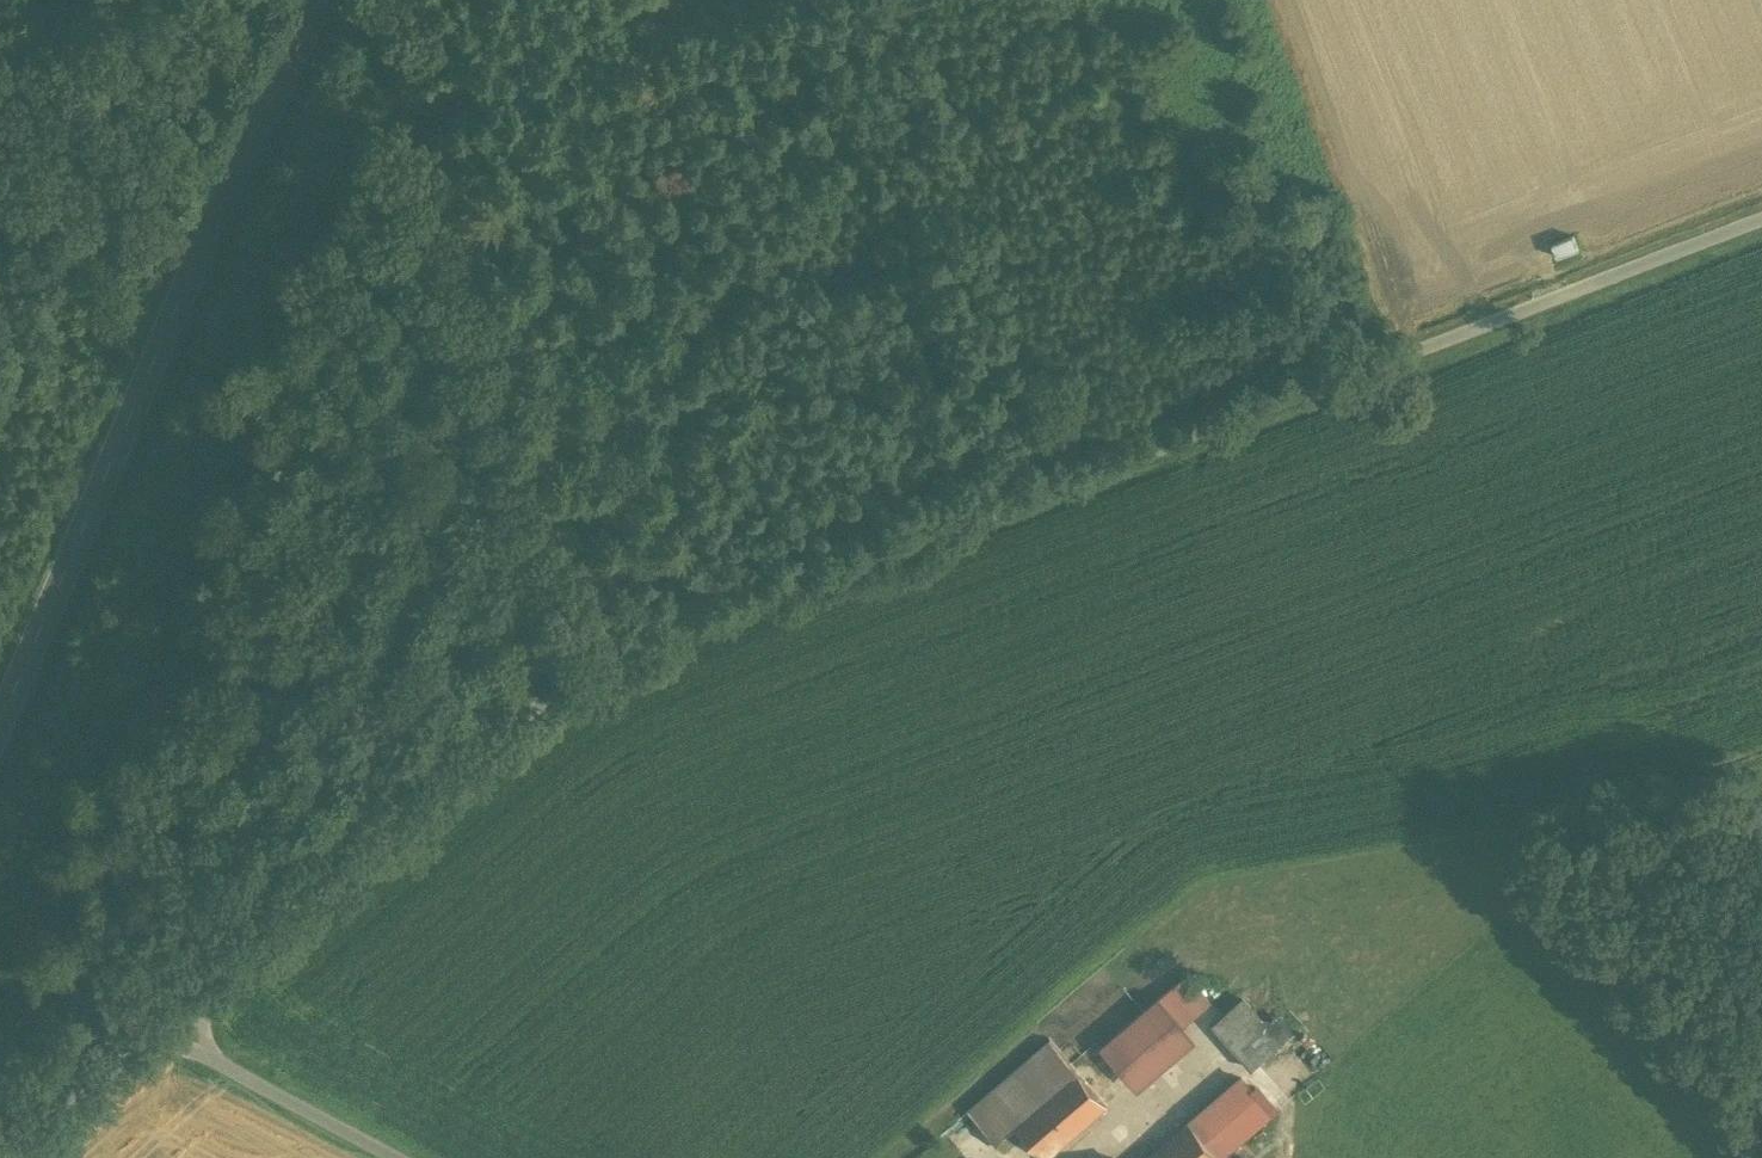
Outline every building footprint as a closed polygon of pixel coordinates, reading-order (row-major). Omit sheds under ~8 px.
[(1542,245),(1548,260),(1570,251),(1564,236),(1542,245)] [(1202,1011),(1177,982),(1101,1047),(1137,1089),(1195,1039),(1184,1026),(1202,1011)] [(1282,1042),(1243,998),(1213,1023),(1251,1068),(1282,1042)] [(1072,1063),(1051,1040),(969,1109),(1003,1149),(1023,1132),(1045,1157),(1107,1105),(1072,1063)] [(1221,1157),(1237,1144),(1272,1113),(1241,1077),(1147,1157),(1222,1157),(1221,1157)]
